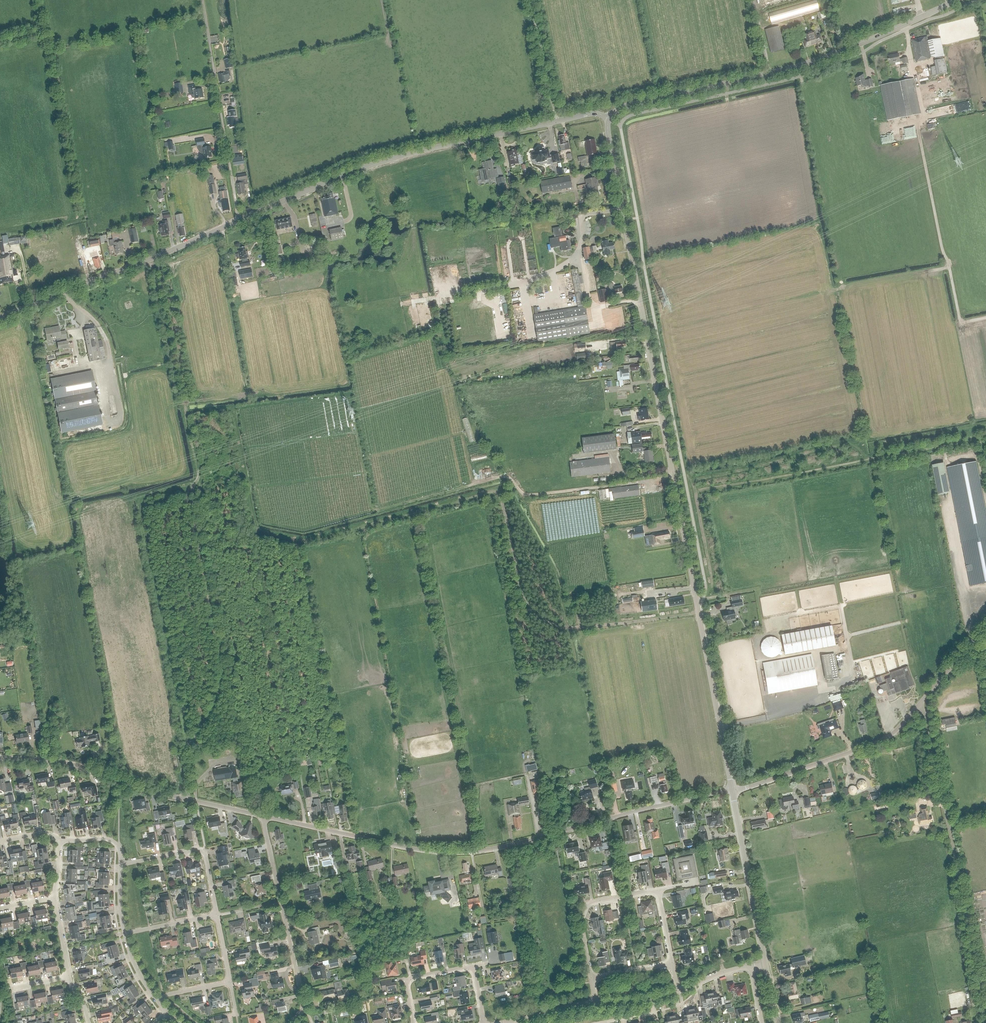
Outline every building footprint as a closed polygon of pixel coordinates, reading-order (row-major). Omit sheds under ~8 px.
[(768,14),(772,25),(819,11),(816,0),(813,0),(768,14)] [(778,26),(765,29),(771,53),(784,49),(778,26)] [(810,32),(814,44),(821,42),(819,35),(816,36),(814,30),(810,32)] [(814,44),(810,32),(806,33),(808,39),(803,41),(805,47),(814,44)] [(211,36),(212,44),(219,43),(218,35),(211,36)] [(928,37),(912,40),(916,62),(931,59),(931,56),(935,58),(935,61),(936,66),(931,67),(933,76),(948,73),(945,59),(944,59),(943,56),(945,56),(941,38),(928,41),(928,37)] [(898,54),(888,56),(890,64),(903,61),(904,64),(908,63),(907,58),(902,59),(900,60),(898,54)] [(233,67),(231,58),(224,60),(226,69),(233,67)] [(225,82),(225,81),(228,80),(230,78),(230,76),(229,69),(226,70),(226,72),(225,73),(225,72),(218,74),(219,81),(221,81),(221,83),(225,82)] [(869,87),(873,86),(872,78),(867,79),(868,82),(865,82),(864,73),(859,74),(860,77),(856,78),(857,85),(862,85),(862,87),(866,86),(869,86),(869,87)] [(881,85),(888,120),(921,114),(914,79),(881,85)] [(193,98),(195,98),(203,97),(202,89),(194,90),(194,88),(196,88),(195,85),(189,86),(190,95),(191,94),(192,96),(192,97),(193,98)] [(229,117),(227,117),(228,125),(230,125),(230,128),(234,127),(234,126),(233,122),(235,122),(235,121),(234,117),(236,116),(235,110),(228,111),(229,117)] [(903,128),(889,130),(890,138),(904,136),(903,128)] [(564,135),(559,136),(560,145),(561,151),(570,149),(569,142),(566,143),(565,140),(564,135)] [(197,139),(198,146),(199,146),(199,148),(199,150),(200,151),(201,152),(202,152),(204,152),(204,158),(212,157),(211,150),(212,150),(211,146),(206,147),(205,144),(204,138),(197,139)] [(587,155),(596,153),(593,139),(585,140),(586,144),(585,144),(587,155)] [(168,142),(165,143),(165,147),(169,146),(169,150),(171,149),(174,149),(174,145),(173,141),(168,142)] [(559,161),(558,153),(551,155),(549,156),(548,149),(548,150),(543,151),(543,148),(544,148),(544,147),(540,148),(535,149),(535,148),(535,149),(534,149),(535,152),(529,153),(531,153),(532,160),(532,159),(537,158),(538,162),(537,162),(542,161),(542,162),(547,161),(547,160),(546,160),(546,159),(552,158),(553,163),(559,161)] [(512,151),(508,152),(510,164),(511,167),(515,166),(514,163),(518,162),(519,164),(523,164),(522,158),(521,152),(517,153),(516,150),(516,149),(511,150),(512,151)] [(494,171),(491,161),(483,163),(484,169),(480,170),(481,175),(483,175),(484,180),(490,179),(490,178),(498,176),(497,170),(496,170),(494,171)] [(239,184),(237,184),(238,192),(241,192),(241,194),(245,194),(244,188),(245,188),(244,183),(243,183),(243,180),(247,179),(247,173),(237,175),(238,180),(239,184)] [(212,176),(208,176),(211,194),(215,194),(217,193),(215,184),(215,185),(213,185),(212,176)] [(572,188),(569,176),(540,181),(542,193),(572,188)] [(586,184),(587,184),(589,195),(598,193),(596,183),(597,183),(596,178),(586,180),(586,184)] [(498,185),(500,193),(507,192),(505,183),(498,185)] [(220,203),(219,203),(220,208),(222,207),(223,211),(230,210),(227,191),(220,192),(219,192),(221,201),(220,201),(220,203)] [(325,217),(338,214),(335,199),(334,199),(333,193),(328,194),(329,197),(322,198),(323,201),(321,201),(325,217)] [(185,222),(183,214),(176,215),(178,227),(177,227),(177,228),(178,234),(180,234),(180,236),(185,235),(184,227),(182,228),(181,225),(180,225),(180,223),(185,222)] [(275,220),(277,230),(293,227),(291,217),(275,220)] [(163,222),(164,225),(159,226),(159,229),(160,229),(162,236),(169,235),(168,229),(169,229),(167,221),(163,222)] [(550,238),(551,247),(560,246),(561,251),(571,249),(569,240),(565,240),(564,239),(566,239),(565,237),(564,237),(562,226),(553,228),(554,237),(550,238)] [(139,242),(136,228),(129,230),(131,243),(139,242)] [(331,241),(343,238),(341,229),(329,231),(331,241)] [(117,239),(110,240),(111,246),(115,245),(116,254),(124,252),(122,241),(118,242),(117,239)] [(608,244),(608,240),(602,242),(602,245),(603,251),(604,251),(604,255),(610,254),(609,250),(614,249),(613,243),(608,244)] [(238,251),(239,254),(236,254),(237,258),(239,258),(240,260),(243,259),(243,262),(240,263),(241,267),(250,265),(250,261),(248,261),(247,258),(249,258),(247,251),(246,251),(245,247),(240,248),(241,250),(238,251)] [(10,255),(2,256),(4,271),(5,276),(6,276),(7,283),(13,282),(12,276),(18,275),(17,271),(13,272),(10,257),(10,255)] [(99,257),(98,255),(96,256),(97,257),(93,259),(95,267),(97,267),(97,269),(101,268),(100,263),(101,262),(99,257)] [(252,269),(239,271),(241,279),(248,278),(247,274),(252,273),(252,269)] [(578,269),(571,270),(578,306),(584,305),(578,269)] [(622,291),(621,286),(617,287),(614,287),(614,285),(612,283),(608,284),(609,292),(614,291),(615,293),(618,292),(622,291)] [(606,289),(598,291),(599,294),(600,303),(607,301),(608,301),(606,289)] [(538,342),(590,334),(585,306),(534,315),(538,342)] [(102,360),(100,351),(100,347),(96,328),(94,328),(94,325),(85,327),(86,330),(84,331),(90,362),(102,360)] [(45,329),(47,341),(56,339),(57,341),(57,344),(59,349),(68,347),(67,341),(61,343),(60,340),(67,339),(65,331),(60,332),(59,327),(45,329)] [(621,348),(624,347),(624,346),(626,346),(626,342),(623,342),(623,341),(616,342),(610,343),(611,349),(617,348),(617,349),(621,349),(621,348)] [(628,371),(637,370),(637,369),(640,368),(639,365),(634,365),(634,364),(630,364),(630,365),(623,365),(624,368),(619,369),(619,372),(617,372),(617,379),(618,381),(629,379),(628,371)] [(51,383),(50,383),(50,386),(52,386),(53,393),(51,393),(52,396),(54,395),(55,401),(53,402),(54,404),(56,404),(56,408),(54,408),(55,411),(57,411),(58,417),(56,417),(57,420),(59,419),(60,426),(58,427),(59,429),(61,429),(61,433),(101,425),(91,371),(51,379),(51,383)] [(630,414),(629,408),(621,409),(622,416),(630,414)] [(649,420),(646,408),(639,410),(640,414),(637,415),(639,422),(649,420)] [(468,417),(462,419),(470,443),(475,441),(468,417)] [(635,432),(626,432),(628,444),(641,442),(641,439),(649,438),(649,437),(651,437),(651,433),(646,433),(646,432),(640,433),(640,431),(635,432)] [(582,438),(584,454),(616,450),(614,434),(582,438)] [(641,444),(632,445),(632,452),(641,451),(642,454),(644,454),(645,462),(653,461),(651,450),(647,451),(646,447),(646,448),(642,448),(641,444)] [(609,457),(578,461),(569,462),(571,477),(611,472),(609,457)] [(947,467),(962,542),(962,545),(967,544),(968,547),(963,548),(970,586),(985,583),(985,511),(976,461),(947,467)] [(950,492),(945,462),(933,464),(938,494),(950,492)] [(611,489),(613,498),(640,495),(639,485),(611,489)] [(632,538),(644,536),(643,530),(631,532),(632,538)] [(657,533),(651,534),(653,545),(659,544),(659,540),(665,539),(664,538),(669,537),(668,532),(657,534),(657,533)] [(723,615),(722,615),(723,616),(724,620),(726,620),(727,624),(732,623),(731,619),(735,618),(734,614),(737,613),(736,606),(742,605),(741,600),(740,596),(731,598),(732,602),(731,602),(732,607),(733,610),(722,612),(723,615)] [(668,600),(664,600),(665,607),(669,606),(670,606),(684,604),(683,597),(668,599),(668,600)] [(656,600),(641,602),(642,612),(657,610),(656,600)] [(784,655),(834,646),(830,626),(781,635),(784,655)] [(761,643),(760,647),(761,651),(764,655),(767,657),(771,658),(775,657),(779,654),(781,651),(781,647),(781,643),(778,639),(775,637),(771,637),(767,637),(763,640),(761,643)] [(833,653),(821,656),(825,680),(837,678),(833,653)] [(810,654),(762,663),(768,694),(816,685),(810,654)] [(890,672),(890,673),(892,678),(898,694),(902,692),(901,692),(910,688),(910,687),(915,685),(908,666),(890,672)] [(879,689),(878,691),(878,693),(881,694),(883,694),(884,691),(885,691),(886,691),(887,690),(888,693),(889,696),(896,693),(896,694),(898,694),(892,678),(891,679),(891,678),(885,679),(887,683),(880,686),(881,688),(879,689)] [(835,710),(843,707),(841,701),(832,704),(835,710)] [(956,724),(955,718),(942,720),(943,725),(946,724),(947,728),(957,727),(956,724)] [(866,723),(865,719),(860,721),(861,724),(859,724),(861,731),(862,731),(863,733),(867,732),(866,730),(867,729),(865,723),(866,723)] [(835,721),(825,724),(824,722),(818,724),(817,726),(818,729),(820,730),(821,730),(824,738),(831,736),(830,732),(831,730),(838,727),(835,721)] [(17,743),(23,742),(29,741),(27,733),(15,735),(17,743)] [(88,736),(80,738),(80,739),(76,740),(76,742),(76,743),(76,745),(77,745),(77,747),(81,746),(82,748),(85,748),(85,747),(89,746),(89,742),(95,741),(95,742),(100,741),(99,734),(94,735),(94,736),(88,737),(88,736)] [(218,769),(214,770),(215,781),(233,778),(234,782),(232,782),(234,792),(235,792),(236,797),(244,796),(243,791),(245,790),(243,781),(239,781),(237,781),(237,777),(236,766),(227,768),(226,767),(218,768),(218,769)] [(54,786),(53,778),(49,779),(48,773),(36,775),(36,778),(36,779),(37,779),(37,783),(47,782),(48,787),(54,786)] [(664,776),(658,778),(659,781),(661,781),(662,785),(660,785),(662,793),(668,792),(664,776)] [(69,778),(59,780),(60,786),(60,788),(68,787),(69,792),(76,791),(74,784),(70,785),(69,778)] [(11,784),(6,785),(4,784),(4,781),(1,779),(0,779),(0,790),(4,792),(12,791),(11,784)] [(27,790),(28,790),(29,791),(34,790),(32,782),(29,783),(28,779),(18,781),(19,789),(26,787),(27,790)] [(541,779),(532,781),(534,793),(544,791),(541,779)] [(579,799),(579,800),(579,801),(580,802),(581,802),(582,802),(589,800),(588,799),(593,797),(590,788),(597,786),(595,779),(588,781),(590,786),(584,788),(585,791),(580,792),(581,797),(581,798),(580,799),(579,799)] [(623,790),(625,789),(626,792),(625,792),(626,798),(628,798),(628,800),(633,800),(631,794),(632,794),(632,791),(631,791),(631,788),(635,787),(633,780),(621,782),(623,790)] [(280,786),(282,795),(293,793),(292,788),(294,788),(294,789),(299,788),(297,781),(293,781),(294,785),(292,785),(292,784),(287,785),(280,786)] [(857,791),(857,790),(860,788),(861,789),(862,789),(863,789),(864,789),(865,789),(865,788),(866,787),(866,786),(867,785),(866,784),(866,783),(865,782),(864,782),(864,781),(863,781),(862,781),(861,781),(860,782),(859,782),(859,783),(858,784),(858,785),(855,787),(855,786),(854,786),(853,786),(852,786),(851,786),(851,787),(850,787),(849,788),(849,789),(849,790),(849,791),(849,792),(850,793),(851,794),(852,794),(853,794),(854,794),(855,794),(856,793),(857,792),(857,791)] [(97,794),(97,795),(98,795),(96,786),(92,787),(91,783),(81,785),(83,792),(87,791),(88,793),(89,794),(92,793),(92,796),(92,795),(97,794)] [(831,783),(820,786),(822,795),(833,792),(831,783)] [(543,794),(536,796),(538,803),(545,802),(543,794)] [(516,827),(517,830),(521,829),(520,824),(522,823),(520,816),(519,816),(519,814),(520,813),(519,805),(520,805),(529,804),(528,797),(518,799),(518,802),(515,803),(515,802),(511,803),(511,804),(507,805),(509,815),(514,814),(514,817),(513,817),(515,827),(516,827)] [(793,797),(783,799),(779,800),(779,801),(781,807),(781,809),(783,810),(785,810),(787,809),(788,807),(788,805),(792,804),(793,809),(799,808),(798,803),(794,804),(793,797)] [(147,811),(150,810),(149,802),(146,803),(145,799),(138,800),(137,800),(136,800),(135,800),(131,801),(131,802),(134,801),(135,809),(133,810),(147,808),(147,811)] [(314,807),(312,807),(313,811),(314,811),(315,816),(320,815),(319,811),(321,810),(321,811),(321,810),(319,799),(314,800),(314,803),(313,803),(314,807)] [(326,803),(324,804),(325,810),(326,810),(327,814),(328,819),(334,818),(333,814),(335,813),(336,815),(334,802),(331,803),(331,800),(326,801),(326,803)] [(339,806),(335,807),(336,813),(340,813),(340,816),(341,816),(342,821),(347,820),(345,812),(348,811),(347,804),(339,806)] [(171,813),(169,806),(159,808),(159,810),(154,812),(155,819),(161,818),(160,815),(171,813)] [(919,817),(918,817),(920,825),(930,823),(930,822),(933,822),(932,817),(929,818),(928,816),(929,816),(927,806),(920,808),(922,814),(920,814),(919,816),(919,817)] [(42,810),(41,811),(41,812),(41,813),(42,813),(44,824),(51,823),(51,824),(55,823),(54,815),(50,816),(49,812),(46,813),(45,810),(42,810)] [(78,829),(75,829),(85,828),(84,822),(87,821),(87,819),(86,813),(85,810),(80,811),(80,814),(81,818),(76,819),(78,829)] [(681,823),(683,822),(684,825),(683,825),(684,825),(695,823),(694,823),(693,815),(693,814),(693,810),(685,812),(686,815),(684,816),(684,815),(679,816),(681,823)] [(103,819),(103,822),(104,822),(102,811),(95,812),(96,817),(92,818),(94,828),(91,828),(101,827),(99,819),(103,819)] [(25,812),(19,813),(21,819),(23,818),(25,826),(31,825),(29,816),(26,817),(25,812)] [(69,824),(72,823),(71,818),(70,812),(64,813),(65,817),(60,818),(62,828),(69,826),(69,824)] [(720,812),(712,813),(713,817),(708,819),(709,826),(709,824),(714,823),(715,826),(723,825),(722,820),(723,820),(722,816),(721,816),(720,812)] [(9,820),(11,829),(17,827),(16,820),(19,820),(18,814),(12,815),(13,819),(9,820)] [(4,823),(5,830),(11,829),(9,820),(6,820),(5,816),(0,817),(0,818),(1,823),(4,823)] [(208,823),(208,822),(209,827),(217,825),(217,826),(219,825),(220,833),(226,832),(225,823),(225,824),(221,824),(219,817),(212,818),(212,817),(208,818),(208,822),(208,823)] [(653,839),(659,838),(658,830),(655,830),(653,822),(652,819),(647,820),(648,822),(644,823),(646,832),(652,831),(653,839)] [(766,827),(765,820),(757,821),(757,822),(751,823),(752,828),(758,828),(766,827)] [(249,839),(250,838),(252,838),(254,838),(251,824),(249,824),(244,829),(243,828),(238,821),(237,822),(233,826),(232,827),(240,831),(241,833),(240,834),(242,835),(244,837),(245,838),(246,838),(247,838),(248,839),(249,839)] [(191,832),(195,831),(193,824),(186,825),(187,830),(184,830),(186,841),(193,839),(191,832)] [(632,825),(624,826),(626,839),(626,841),(631,840),(632,841),(637,841),(636,837),(635,837),(634,832),(633,829),(632,829),(632,825)] [(164,845),(172,843),(170,836),(174,835),(172,827),(166,829),(167,834),(162,835),(164,845)] [(282,839),(284,838),(283,834),(281,834),(280,829),(276,830),(276,832),(275,832),(276,840),(279,839),(280,842),(283,842),(282,839)] [(705,831),(700,832),(701,841),(708,840),(706,831),(705,831)] [(156,842),(157,842),(155,834),(148,835),(149,839),(145,840),(145,841),(141,842),(142,848),(149,846),(149,848),(154,847),(153,842),(156,841),(156,842)] [(590,841),(592,847),(599,846),(600,850),(606,849),(605,842),(601,843),(600,836),(593,837),(593,836),(589,837),(590,841)] [(315,845),(316,853),(319,853),(320,857),(333,854),(332,852),(333,852),(330,841),(321,843),(321,844),(320,844),(315,845)] [(565,845),(567,853),(568,853),(569,854),(571,854),(571,853),(572,853),(572,852),(576,851),(577,853),(576,854),(576,857),(577,857),(578,857),(579,857),(580,862),(587,861),(585,852),(580,853),(579,851),(579,850),(578,842),(573,843),(570,843),(570,844),(565,845)] [(38,857),(47,855),(46,848),(38,849),(37,844),(31,845),(32,853),(34,853),(34,857),(38,857)] [(226,854),(229,854),(227,846),(218,847),(219,853),(217,854),(218,858),(217,858),(218,862),(219,862),(219,866),(228,864),(226,854)] [(349,860),(352,859),(358,858),(357,856),(360,855),(359,850),(356,851),(355,846),(349,847),(349,851),(347,852),(348,857),(347,857),(347,859),(348,859),(349,860)] [(21,847),(15,848),(17,858),(17,861),(23,860),(21,847)] [(69,850),(69,856),(81,856),(81,851),(84,851),(84,847),(76,847),(76,850),(69,850)] [(15,848),(9,849),(11,859),(11,860),(12,862),(17,861),(17,858),(15,848)] [(104,848),(97,848),(97,853),(98,853),(98,857),(110,858),(110,852),(103,851),(103,848),(104,848)] [(260,860),(261,863),(261,862),(259,853),(255,854),(255,852),(255,849),(248,850),(251,863),(257,862),(257,861),(260,860)] [(727,849),(718,850),(721,861),(729,860),(728,853),(727,849)] [(42,868),(41,863),(49,862),(47,855),(38,857),(38,861),(34,862),(35,869),(42,868)] [(674,859),(673,859),(676,873),(675,873),(675,874),(676,873),(678,880),(683,879),(682,878),(686,877),(687,878),(691,877),(690,873),(696,872),(697,877),(693,855),(692,855),(692,856),(674,860),(674,859)] [(81,856),(69,856),(68,862),(75,862),(75,866),(83,866),(83,862),(81,862),(81,856)] [(110,858),(98,857),(97,857),(96,867),(104,867),(103,867),(103,864),(110,864),(110,858)] [(365,867),(367,875),(368,879),(372,878),(370,870),(383,866),(382,859),(368,862),(369,866),(365,867)] [(201,870),(199,863),(193,865),(192,861),(186,862),(187,866),(186,866),(188,873),(195,872),(196,878),(202,877),(200,871),(201,870)] [(460,876),(461,882),(472,880),(470,873),(469,874),(469,871),(470,871),(469,864),(467,865),(467,862),(463,863),(464,868),(463,868),(464,872),(465,872),(465,875),(460,876)] [(663,879),(667,878),(665,871),(669,870),(668,862),(662,863),(663,869),(654,871),(655,875),(655,876),(656,878),(662,877),(663,879)] [(181,863),(176,864),(176,865),(174,865),(174,864),(173,864),(174,867),(169,868),(170,873),(171,873),(172,875),(175,875),(176,877),(183,876),(181,863)] [(407,864),(394,867),(395,875),(409,872),(407,864)] [(643,867),(641,868),(642,872),(638,873),(639,879),(637,879),(638,883),(645,882),(645,880),(651,879),(648,864),(642,865),(643,867)] [(490,866),(484,867),(484,870),(485,870),(486,876),(498,874),(499,876),(502,875),(501,868),(497,869),(497,865),(493,865),(493,866),(490,867),(490,866)] [(161,876),(162,881),(166,880),(164,872),(160,873),(159,867),(155,868),(148,870),(150,881),(151,881),(150,878),(155,877),(155,878),(161,876)] [(97,878),(100,878),(109,879),(109,872),(102,872),(102,869),(104,869),(96,869),(96,873),(96,872),(97,872),(97,878)] [(601,885),(602,890),(609,889),(608,881),(613,880),(611,872),(603,874),(604,878),(599,879),(600,883),(599,884),(601,885)] [(266,893),(264,882),(261,882),(260,879),(261,879),(260,875),(251,877),(252,881),(254,880),(257,891),(256,891),(256,893),(256,894),(256,895),(257,896),(258,896),(259,894),(266,893)] [(574,894),(578,893),(579,895),(582,894),(582,893),(584,893),(589,893),(588,886),(591,886),(590,877),(584,879),(585,885),(577,887),(577,886),(573,887),(574,894)] [(109,879),(100,878),(100,882),(96,882),(96,888),(103,888),(102,888),(102,885),(109,885),(109,879)] [(24,881),(25,884),(20,885),(22,894),(27,893),(26,888),(29,887),(28,880),(24,881)] [(31,883),(30,880),(28,880),(29,887),(32,887),(33,892),(39,891),(38,882),(31,883)] [(223,886),(225,897),(234,895),(232,887),(235,886),(234,880),(228,881),(229,885),(223,886)] [(437,882),(435,883),(434,882),(434,881),(432,881),(430,882),(429,882),(429,883),(429,885),(424,886),(425,892),(430,891),(431,894),(441,892),(441,893),(441,894),(441,895),(441,896),(442,896),(442,897),(448,902),(452,897),(446,893),(446,890),(450,889),(449,884),(449,885),(443,886),(442,881),(437,882)] [(14,886),(13,883),(11,884),(12,890),(14,890),(15,895),(22,894),(20,885),(14,886)] [(317,883),(308,885),(310,890),(305,892),(306,900),(313,899),(314,904),(319,902),(318,897),(321,897),(319,888),(318,889),(317,883)] [(9,896),(8,891),(12,890),(11,884),(7,884),(8,888),(2,889),(4,898),(9,896)] [(64,889),(65,895),(74,893),(73,890),(77,889),(77,885),(69,885),(70,888),(64,889)] [(96,895),(96,897),(96,901),(100,901),(109,900),(109,894),(102,894),(102,890),(103,890),(93,891),(93,895),(96,895)] [(677,895),(671,896),(672,901),(673,901),(674,908),(682,906),(680,897),(685,896),(684,890),(676,891),(676,892),(677,892),(677,895)] [(730,890),(724,892),(726,900),(731,899),(734,899),(734,897),(738,896),(737,891),(733,891),(732,890),(730,890)] [(190,899),(191,904),(188,892),(182,893),(183,899),(175,900),(175,901),(177,900),(178,904),(179,904),(180,910),(188,909),(186,900),(190,899)] [(207,901),(207,903),(205,892),(197,893),(198,897),(195,898),(197,907),(204,906),(204,902),(207,901)] [(65,895),(66,901),(74,900),(75,903),(83,901),(82,896),(75,897),(74,893),(65,895)] [(167,912),(167,913),(165,900),(170,899),(169,893),(160,895),(161,901),(162,901),(162,903),(157,904),(159,915),(160,914),(167,912)] [(109,900),(100,901),(100,903),(96,904),(96,905),(94,905),(94,910),(104,910),(104,909),(103,909),(103,906),(109,906),(109,900)] [(479,900),(468,902),(469,909),(477,907),(477,909),(480,908),(479,900)] [(75,910),(79,908),(79,906),(84,905),(83,901),(75,903),(75,906),(66,908),(67,914),(76,912),(75,910)] [(652,907),(651,901),(641,903),(642,906),(638,907),(639,915),(648,913),(648,915),(653,914),(652,910),(653,910),(653,907),(652,907)] [(34,911),(35,916),(33,917),(34,924),(37,923),(36,920),(42,919),(40,910),(34,911)] [(611,910),(604,911),(606,921),(613,920),(613,919),(619,918),(618,911),(614,912),(612,913),(611,910)] [(681,925),(686,924),(685,918),(689,918),(688,910),(677,912),(678,916),(679,916),(679,918),(675,918),(676,925),(681,924),(681,925)] [(29,918),(28,912),(23,913),(24,922),(30,921),(31,924),(34,924),(33,917),(29,918)] [(76,912),(67,914),(68,920),(75,919),(76,922),(83,920),(82,915),(76,916),(76,912)] [(89,918),(97,916),(98,924),(102,923),(111,921),(110,915),(103,916),(103,914),(104,913),(97,914),(97,912),(89,914),(89,918)] [(256,913),(251,914),(252,920),(257,919),(257,918),(259,918),(260,918),(260,920),(260,925),(261,925),(262,928),(261,928),(261,929),(263,929),(263,931),(265,931),(266,931),(268,930),(267,928),(268,927),(272,927),(271,922),(272,921),(271,918),(268,918),(267,916),(266,912),(267,912),(259,913),(256,913)] [(17,914),(18,921),(15,922),(16,929),(20,928),(19,923),(24,922),(23,913),(17,914)] [(711,914),(705,915),(706,922),(713,921),(714,921),(713,913),(711,914)] [(12,922),(11,917),(5,918),(7,927),(13,926),(14,929),(16,929),(15,922),(12,922)] [(590,923),(589,924),(590,926),(591,927),(593,926),(593,929),(594,931),(595,932),(599,931),(600,934),(605,933),(604,929),(603,922),(602,920),(599,921),(599,917),(591,919),(592,922),(590,923)] [(245,930),(245,926),(244,920),(238,921),(239,922),(235,923),(235,922),(230,923),(231,930),(230,930),(231,933),(234,933),(234,932),(245,930)] [(111,921),(102,923),(103,929),(99,929),(100,934),(107,932),(106,932),(105,929),(112,927),(111,921)] [(71,933),(79,931),(79,928),(83,927),(82,922),(75,923),(76,926),(69,927),(71,933)] [(308,932),(311,945),(320,943),(318,934),(320,934),(319,927),(311,929),(311,931),(308,932)] [(497,931),(492,932),(491,927),(487,928),(488,930),(487,930),(489,944),(495,943),(499,942),(499,941),(497,931)] [(213,936),(212,928),(201,930),(202,935),(199,936),(200,943),(206,941),(206,937),(213,936)] [(735,937),(733,937),(735,944),(740,943),(739,939),(742,938),(742,939),(749,938),(747,930),(740,931),(740,929),(736,930),(737,937),(735,937)] [(687,930),(679,931),(680,935),(681,935),(681,937),(678,937),(679,941),(678,942),(678,943),(679,944),(680,945),(685,944),(685,945),(691,943),(689,935),(688,935),(687,930)] [(80,935),(79,931),(71,933),(72,939),(78,938),(78,941),(86,940),(85,934),(80,935)] [(192,947),(197,946),(196,939),(192,940),(191,932),(183,933),(185,943),(191,942),(192,947)] [(178,945),(176,937),(172,938),(171,936),(167,936),(167,935),(164,936),(164,937),(160,938),(161,940),(160,940),(161,941),(162,946),(171,944),(171,946),(178,945)] [(442,938),(439,938),(441,950),(435,952),(435,955),(434,956),(434,958),(435,959),(436,959),(437,962),(443,961),(442,953),(445,952),(442,938)] [(470,953),(471,956),(475,955),(475,954),(481,953),(480,949),(484,948),(482,938),(475,939),(475,944),(470,945),(469,944),(470,947),(469,947),(470,953),(470,954),(470,953)] [(107,948),(109,953),(118,950),(116,944),(110,946),(109,943),(110,943),(110,942),(101,945),(103,950),(107,948)] [(655,943),(656,946),(652,947),(652,949),(648,950),(648,949),(649,956),(650,956),(650,955),(653,955),(654,957),(660,955),(659,950),(662,949),(661,942),(655,943)] [(269,956),(270,957),(272,957),(273,956),(277,955),(278,957),(276,947),(270,948),(269,944),(261,946),(262,953),(266,952),(267,957),(269,956)] [(454,949),(456,959),(462,958),(461,951),(464,950),(463,944),(457,945),(457,949),(454,949)] [(80,961),(83,960),(82,957),(83,956),(84,956),(83,953),(84,953),(87,952),(85,945),(77,947),(78,951),(73,952),(75,962),(80,961)] [(617,964),(624,962),(623,959),(625,958),(625,959),(628,958),(627,952),(622,953),(621,947),(612,948),(614,957),(615,957),(617,964)] [(686,955),(682,956),(682,959),(682,960),(681,961),(682,962),(682,963),(683,963),(683,964),(689,963),(694,962),(693,954),(692,954),(691,948),(684,950),(685,953),(686,955)] [(243,964),(242,961),(247,960),(246,956),(250,955),(249,949),(241,950),(242,953),(235,955),(237,965),(243,964)] [(114,961),(113,958),(120,956),(118,950),(109,953),(105,954),(107,959),(106,959),(105,959),(107,964),(115,961),(114,961)] [(421,956),(411,957),(411,954),(410,954),(413,965),(419,964),(420,966),(424,965),(423,959),(427,958),(425,950),(420,951),(421,956)] [(602,966),(602,967),(606,967),(606,968),(605,959),(606,959),(606,958),(609,957),(607,951),(602,952),(603,957),(597,958),(598,958),(599,962),(597,962),(598,967),(596,967),(602,966)] [(789,964),(779,966),(779,967),(778,967),(779,971),(780,971),(780,974),(784,973),(785,977),(791,975),(790,972),(791,971),(790,967),(793,967),(795,967),(798,966),(806,964),(804,956),(791,959),(792,964),(789,964)] [(210,975),(212,974),(216,974),(214,966),(218,965),(216,958),(210,959),(211,963),(207,964),(209,975),(210,975)] [(338,958),(329,961),(330,967),(339,965),(338,958)] [(44,960),(41,961),(42,968),(45,967),(46,972),(52,971),(50,962),(44,963),(44,960)] [(38,965),(33,966),(35,975),(40,973),(39,968),(42,968),(41,961),(38,961),(38,965)] [(394,975),(398,974),(397,970),(396,965),(393,965),(392,964),(391,961),(384,962),(385,968),(387,968),(388,976),(394,975)] [(26,962),(23,963),(24,970),(27,969),(29,976),(35,975),(33,966),(27,967),(26,962)] [(21,967),(15,968),(17,977),(23,976),(22,970),(24,970),(23,963),(20,963),(21,967)] [(80,970),(81,974),(79,974),(80,980),(87,978),(87,979),(87,976),(90,975),(93,975),(93,971),(93,970),(93,971),(92,969),(94,969),(93,964),(86,966),(87,969),(80,971),(80,970)] [(114,976),(117,975),(126,971),(123,965),(117,968),(116,965),(117,965),(117,964),(110,968),(111,971),(112,970),(114,973),(113,974),(114,976)] [(195,977),(195,978),(200,977),(199,971),(202,970),(201,964),(195,965),(196,970),(188,972),(189,978),(195,977)] [(312,973),(313,973),(315,979),(322,978),(322,979),(327,978),(324,965),(317,966),(317,968),(311,970),(312,973)] [(9,969),(9,966),(6,966),(7,973),(10,972),(11,978),(17,977),(15,968),(9,969)] [(180,981),(180,978),(184,977),(183,969),(176,971),(176,973),(167,975),(168,980),(168,981),(169,981),(169,983),(173,982),(173,983),(176,983),(176,982),(180,981)] [(499,970),(499,969),(492,970),(492,971),(491,971),(492,975),(493,975),(493,977),(492,977),(493,981),(494,981),(501,980),(501,979),(503,979),(503,977),(504,976),(505,975),(505,974),(505,973),(504,972),(503,971),(502,971),(501,969),(499,970)] [(126,971),(117,975),(119,979),(116,980),(118,985),(125,982),(124,982),(123,982),(122,979),(128,976),(126,971)] [(273,981),(272,981),(273,988),(284,986),(284,987),(283,987),(284,987),(283,979),(279,980),(278,977),(278,973),(271,974),(272,978),(273,981)] [(466,976),(454,978),(456,978),(457,986),(453,987),(454,991),(461,990),(460,986),(466,985),(465,984),(466,984),(466,980),(465,980),(464,976),(466,976)] [(97,985),(103,984),(102,978),(94,980),(95,983),(86,985),(86,988),(86,989),(87,989),(88,995),(88,993),(98,991),(97,985)] [(246,990),(242,990),(244,1000),(245,1000),(244,998),(254,996),(252,985),(259,984),(257,978),(250,979),(250,983),(244,984),(246,990)] [(397,986),(396,985),(395,982),(392,983),(391,979),(381,981),(383,990),(387,989),(388,992),(397,991),(396,986),(397,986)] [(321,995),(321,997),(322,997),(323,1000),(338,997),(339,1001),(350,999),(350,996),(349,996),(347,989),(341,991),(341,988),(342,988),(341,981),(334,983),(335,989),(336,989),(337,992),(334,992),(333,990),(333,989),(325,991),(321,992),(321,995)] [(424,984),(417,986),(418,992),(422,992),(422,993),(430,991),(430,990),(433,989),(433,990),(438,989),(437,982),(431,983),(429,983),(424,984)] [(788,993),(789,999),(798,997),(795,982),(790,983),(792,992),(788,993)] [(743,994),(747,994),(746,990),(745,984),(736,986),(734,986),(733,983),(728,984),(729,991),(735,990),(734,989),(736,989),(737,995),(743,994)] [(126,984),(118,989),(120,992),(121,992),(124,997),(128,995),(136,990),(134,986),(133,984),(128,987),(127,988),(125,985),(126,984)] [(503,987),(502,984),(495,986),(495,989),(494,989),(496,996),(500,996),(501,997),(506,996),(504,987),(503,987)] [(50,997),(51,1004),(54,1003),(54,1000),(59,999),(58,990),(52,991),(53,996),(50,997)] [(139,995),(136,990),(128,995),(131,1000),(128,1002),(128,1001),(130,1004),(136,1000),(135,1001),(134,998),(139,995)] [(460,999),(458,1000),(459,1005),(469,1003),(468,997),(469,997),(468,993),(460,994),(460,991),(453,992),(454,997),(460,996),(460,999)] [(46,992),(40,993),(42,1002),(48,1001),(48,1004),(51,1004),(50,997),(47,997),(46,992)] [(716,1007),(716,1006),(722,1005),(720,997),(718,998),(717,997),(716,992),(710,993),(712,1003),(713,1008),(713,1009),(713,1008),(716,1007)] [(33,1000),(34,1007),(37,1007),(36,1003),(42,1002),(40,993),(34,994),(35,1000),(33,1000)] [(213,995),(214,998),(210,999),(211,1008),(218,1007),(217,1003),(224,1002),(222,993),(213,995)] [(712,1003),(710,993),(704,994),(705,999),(701,1000),(703,1008),(707,1007),(707,1009),(713,1008),(712,1003)] [(93,1000),(94,1006),(108,1003),(106,994),(99,995),(100,999),(93,1000)] [(29,996),(23,997),(25,1005),(30,1004),(31,1008),(34,1007),(33,1000),(30,1001),(29,996)] [(17,1011),(20,1010),(19,1007),(25,1005),(23,997),(17,998),(18,1003),(15,1004),(17,1011)] [(207,1014),(211,1014),(210,1006),(205,1007),(205,1008),(204,1008),(202,997),(198,998),(198,999),(192,1000),(192,1002),(192,1004),(192,1003),(193,1008),(200,1006),(201,1011),(206,1010),(207,1014)] [(282,1012),(287,1011),(287,1012),(286,1005),(285,1006),(284,1001),(280,1002),(280,999),(272,1000),(273,1005),(277,1005),(278,1014),(279,1014),(278,1012),(282,1011),(282,1012)] [(431,1001),(424,1002),(424,1003),(421,1004),(422,1010),(426,1009),(426,1010),(433,1008),(431,1001)] [(136,1017),(141,1013),(149,1007),(145,1002),(140,1006),(138,1004),(139,1003),(133,1008),(136,1012),(135,1012),(136,1016),(136,1017)] [(389,1011),(390,1011),(392,1019),(393,1018),(393,1019),(394,1019),(396,1018),(402,1017),(401,1013),(402,1012),(401,1009),(400,1009),(400,1005),(388,1007),(388,1006),(387,1006),(388,1012),(389,1012),(389,1011)] [(141,1013),(145,1018),(142,1020),(142,1019),(142,1020),(144,1022),(145,1022),(150,1019),(150,1018),(149,1019),(147,1016),(152,1012),(149,1007),(141,1013)] [(467,1007),(457,1009),(458,1015),(461,1014),(463,1020),(473,1018),(471,1010),(468,1011),(467,1007)] [(742,1008),(736,1010),(737,1015),(740,1014),(741,1018),(744,1018),(745,1021),(748,1020),(747,1017),(751,1016),(750,1010),(750,1007),(745,1008),(745,1011),(743,1012),(742,1008)] [(101,1011),(102,1014),(98,1014),(99,1018),(98,1018),(99,1019),(99,1022),(111,1020),(110,1015),(115,1015),(114,1012),(114,1008),(101,1011)] [(699,1014),(698,1013),(697,1008),(691,1009),(693,1021),(703,1019),(701,1013),(699,1014)] [(386,1017),(385,1009),(378,1010),(379,1015),(373,1016),(374,1022),(379,1022),(384,1022),(383,1017),(386,1017)] [(684,1022),(688,1022),(693,1021),(691,1009),(685,1010),(686,1015),(686,1016),(683,1016),(684,1022)] [(958,1012),(957,1009),(950,1011),(952,1018),(962,1016),(961,1012),(958,1012)] [(66,1018),(66,1020),(75,1019),(74,1013),(71,1014),(70,1010),(61,1012),(63,1018),(66,1018)] [(436,1018),(439,1018),(438,1012),(431,1013),(431,1016),(425,1018),(426,1022),(437,1022),(436,1018)] [(792,1015),(793,1021),(797,1021),(797,1022),(802,1022),(804,1022),(803,1019),(801,1019),(800,1017),(801,1016),(805,1016),(804,1015),(804,1013),(800,1014),(800,1013),(792,1015)] [(679,1020),(678,1014),(672,1015),(673,1022),(683,1022),(683,1020),(680,1020),(679,1020)]
